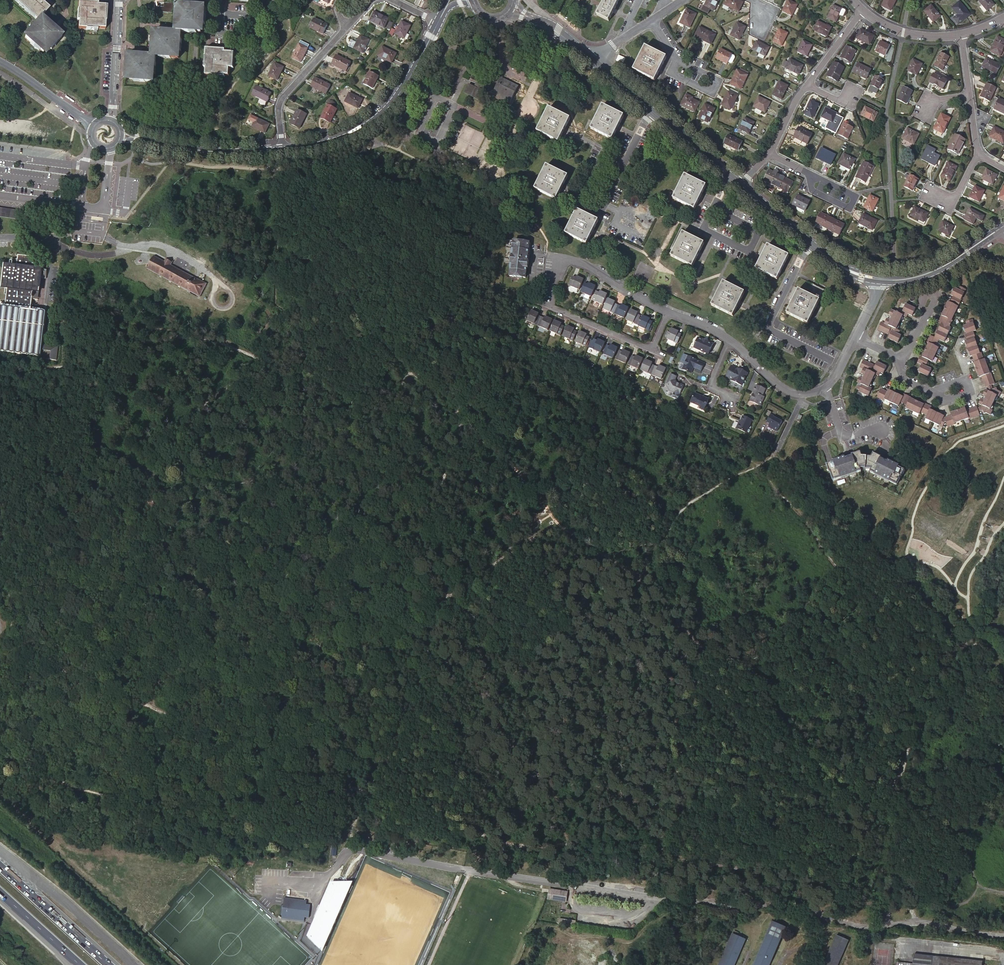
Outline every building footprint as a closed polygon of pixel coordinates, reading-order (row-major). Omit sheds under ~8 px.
[(26,6),(33,12),(40,19),(42,17),(48,10),(49,9),(44,3),(45,2),(44,0),(41,0),(41,1),(40,0),(20,0),(26,6)] [(619,0),(604,0),(602,4),(600,3),(599,6),(601,7),(597,15),(608,21),(619,0)] [(719,0),(707,0),(704,6),(713,11),(719,0)] [(743,3),(738,0),(726,0),(724,5),(722,8),(728,11),(729,7),(738,12),(743,3)] [(797,5),(788,0),(782,11),(792,16),(797,5)] [(896,0),(884,0),(881,6),(891,11),(896,0)] [(994,5),(990,0),(977,0),(987,11),(994,5)] [(98,26),(105,27),(105,21),(106,21),(107,6),(98,5),(98,3),(78,2),(78,9),(77,9),(77,21),(79,21),(78,28),(86,29),(86,30),(97,30),(97,28),(98,26)] [(164,6),(158,6),(157,11),(173,12),(174,3),(164,2),(164,6)] [(958,16),(962,21),(970,15),(959,2),(951,8),(958,16)] [(179,24),(178,31),(182,31),(186,32),(186,33),(197,33),(197,31),(201,31),(201,24),(206,24),(206,16),(204,16),(205,9),(197,8),(197,6),(178,5),(178,6),(177,6),(177,10),(178,10),(178,13),(177,12),(176,24),(179,24)] [(839,16),(842,9),(841,9),(833,5),(827,18),(836,22),(839,16)] [(933,22),(940,16),(931,5),(924,11),(933,22)] [(689,28),(696,14),(686,9),(680,23),(689,28)] [(370,21),(384,28),(389,18),(385,16),(384,17),(379,14),(379,13),(373,10),(370,16),(372,17),(370,21)] [(36,22),(35,23),(28,31),(30,32),(25,38),(31,43),(30,43),(39,51),(40,49),(43,52),(48,46),(51,49),(56,44),(55,42),(60,36),(54,31),(56,30),(42,17),(40,19),(39,20),(37,23),(36,22)] [(310,27),(323,34),(327,25),(314,19),(310,27)] [(395,34),(404,38),(411,26),(402,21),(395,34)] [(827,36),(831,28),(818,22),(814,30),(827,36)] [(739,40),(745,27),(736,23),(730,36),(739,40)] [(710,44),(715,35),(709,32),(699,27),(695,36),(710,44)] [(781,46),(787,33),(779,29),(773,42),(781,46)] [(181,51),(182,39),(181,39),(182,31),(178,31),(167,30),(163,30),(163,33),(155,32),(155,40),(152,39),(152,47),(153,47),(152,55),(156,55),(160,55),(160,57),(171,59),(171,57),(179,58),(179,50),(181,51)] [(869,45),(874,36),(860,30),(857,38),(869,45)] [(360,35),(357,42),(354,48),(363,53),(369,40),(360,35)] [(1003,47),(1003,41),(997,37),(990,51),(1000,56),(1003,48),(1003,47)] [(292,58),(301,62),(310,45),(301,40),(292,58)] [(354,48),(357,42),(351,40),(348,45),(354,48)] [(765,56),(769,48),(756,41),(752,50),(765,56)] [(806,57),(812,45),(803,41),(797,52),(806,57)] [(885,55),(889,46),(880,41),(879,43),(878,42),(876,46),(877,47),(875,51),(885,55)] [(378,56),(390,62),(393,56),(394,57),(396,53),(382,46),(378,56)] [(839,61),(846,65),(848,61),(850,62),(856,51),(847,46),(843,54),(843,53),(839,61)] [(634,70),(654,81),(666,57),(659,54),(645,47),(634,70)] [(234,68),(234,60),(232,60),(233,52),(225,52),(226,50),(206,48),(206,56),(205,56),(204,67),(206,68),(206,75),(213,75),(213,76),(225,77),(225,75),(229,75),(230,68),(234,68)] [(728,62),(731,55),(720,49),(716,58),(727,64),(728,62)] [(942,71),(949,57),(940,53),(934,66),(942,71)] [(155,63),(156,55),(152,55),(141,54),(137,54),(137,56),(129,56),(129,64),(127,63),(126,71),(131,71),(130,79),(134,79),(134,81),(145,82),(145,81),(153,81),(153,74),(156,74),(156,63),(155,63)] [(338,66),(346,71),(351,62),(337,55),(332,64),(337,67),(338,66)] [(986,58),(982,66),(995,73),(1000,65),(986,58)] [(798,74),(802,66),(789,59),(785,68),(798,74)] [(917,75),(922,64),(913,59),(907,71),(917,75)] [(269,76),(277,80),(284,67),(275,63),(271,71),(270,70),(269,72),(270,72),(269,76)] [(837,81),(844,68),(834,63),(827,76),(837,81)] [(866,79),(871,70),(858,63),(853,73),(866,79)] [(740,89),(747,75),(739,71),(737,70),(730,84),(740,89)] [(363,83),(373,88),(379,76),(370,71),(363,83)] [(943,89),(947,81),(933,74),(929,82),(943,89)] [(876,93),(883,80),(875,76),(868,91),(872,93),(872,92),(876,93)] [(311,86),(326,94),(330,85),(315,77),(311,86)] [(494,92),(492,98),(508,106),(518,87),(501,78),(494,92)] [(781,100),(788,86),(779,81),(772,95),(781,100)] [(472,93),(480,97),(485,87),(477,83),(475,87),(468,84),(464,93),(471,96),(472,93)] [(989,101),(995,88),(987,84),(980,97),(989,101)] [(252,94),(267,102),(272,93),(257,85),(252,94)] [(906,104),(912,91),(903,87),(897,99),(906,104)] [(735,102),(737,96),(728,91),(721,105),(730,109),(734,101),(735,102)] [(345,102),(358,108),(363,99),(349,93),(345,102)] [(699,102),(692,99),(690,98),(690,96),(686,94),(681,105),(694,112),(699,102)] [(755,108),(761,111),(765,113),(770,103),(758,97),(753,107),(755,108)] [(995,97),(990,107),(1003,114),(1003,101),(998,99),(995,97)] [(812,118),(819,105),(810,101),(804,114),(812,118)] [(708,122),(714,109),(705,104),(698,118),(708,122)] [(321,118),(330,122),(337,109),(328,105),(321,118)] [(612,139),(624,116),(603,106),(591,129),(612,139)] [(873,122),(877,113),(865,107),(861,115),(873,122)] [(558,142),(570,119),(549,108),(537,132),(558,142)] [(830,126),(836,113),(825,108),(821,117),(828,120),(826,124),(830,126)] [(290,123),(300,128),(307,114),(297,109),(290,123)] [(942,133),(945,128),(950,118),(941,114),(933,129),(938,131),(942,133)] [(252,126),(265,133),(270,124),(257,118),(252,126)] [(749,134),(754,122),(745,118),(739,129),(749,134)] [(847,139),(853,128),(844,123),(838,134),(847,139)] [(807,144),(812,134),(798,127),(794,137),(807,144)] [(990,135),(995,139),(995,140),(1003,144),(1003,143),(1003,132),(994,127),(990,135)] [(914,145),(919,134),(907,128),(902,139),(914,145)] [(948,129),(945,128),(942,133),(938,131),(937,134),(944,137),(948,129)] [(738,150),(742,142),(728,135),(724,143),(738,150)] [(958,154),(965,140),(955,135),(948,149),(958,154)] [(935,166),(939,156),(933,153),(935,150),(927,146),(921,159),(929,163),(935,166)] [(831,163),(835,155),(821,148),(817,158),(825,162),(825,161),(831,163)] [(852,165),(855,159),(843,154),(838,164),(842,165),(840,169),(845,171),(846,170),(849,172),(850,170),(851,168),(852,168),(853,166),(852,165)] [(866,182),(873,167),(863,162),(856,177),(866,182)] [(950,181),(956,167),(948,163),(941,176),(950,181)] [(556,199),(568,176),(547,166),(535,189),(556,199)] [(992,185),(997,175),(986,169),(981,179),(992,185)] [(764,180),(775,186),(781,176),(769,170),(764,180)] [(694,209),(706,186),(685,175),(673,199),(694,209)] [(909,175),(909,176),(907,180),(904,186),(912,191),(918,180),(909,175)] [(781,176),(775,186),(783,189),(781,193),(785,195),(787,191),(788,192),(793,182),(781,176)] [(979,202),(984,191),(975,186),(969,197),(979,202)] [(796,207),(805,211),(809,201),(797,195),(792,205),(796,207)] [(872,212),(878,199),(870,195),(864,207),(872,212)] [(923,222),(928,214),(914,207),(910,215),(923,222)] [(981,221),(984,216),(969,209),(964,220),(973,224),(976,219),(981,221)] [(587,244),(598,220),(577,210),(566,233),(587,244)] [(832,219),(821,213),(816,223),(827,229),(832,219)] [(872,230),(877,221),(863,214),(858,223),(872,230)] [(844,224),(832,219),(827,229),(833,232),(839,235),(844,224)] [(949,236),(953,226),(942,221),(937,230),(949,236)] [(692,266),(704,243),(683,233),(671,256),(692,266)] [(532,244),(507,242),(505,264),(512,264),(511,278),(526,279),(528,267),(529,266),(532,244)] [(777,279),(789,256),(767,245),(756,269),(777,279)] [(18,254),(16,266),(4,264),(1,287),(7,288),(5,305),(4,306),(2,305),(0,305),(0,351),(40,357),(40,358),(56,360),(58,346),(42,344),(46,311),(43,310),(40,311),(37,309),(34,310),(32,309),(31,308),(32,299),(33,291),(39,292),(41,272),(36,271),(38,257),(18,254)] [(187,274),(170,265),(164,261),(153,256),(147,269),(199,297),(206,284),(195,278),(187,274)] [(578,293),(583,283),(576,280),(575,283),(571,281),(568,289),(578,293)] [(733,316),(744,292),(723,282),(712,305),(733,316)] [(819,300),(825,289),(812,283),(810,288),(812,289),(809,295),(819,300)] [(580,295),(591,300),(595,289),(588,286),(587,289),(583,288),(580,295)] [(960,299),(965,289),(960,287),(959,288),(957,290),(954,288),(950,295),(952,296),(949,303),(947,302),(941,316),(943,317),(939,324),(940,324),(934,338),(929,336),(926,343),(928,343),(922,357),(920,356),(917,363),(921,365),(918,372),(927,376),(931,369),(925,367),(928,360),(931,362),(938,348),(934,346),(938,339),(943,342),(950,328),(948,327),(951,321),(950,320),(957,307),(960,300),(960,299)] [(808,323),(819,300),(809,295),(798,290),(787,313),(808,323)] [(601,308),(606,297),(599,294),(598,298),(595,296),(592,304),(601,308)] [(602,313),(613,317),(616,310),(613,308),(614,305),(607,302),(602,313)] [(881,322),(877,329),(888,334),(889,331),(891,332),(888,339),(897,343),(900,336),(897,335),(899,331),(895,329),(902,316),(905,318),(907,314),(912,316),(915,309),(905,305),(902,312),(899,310),(897,314),(890,311),(888,315),(892,317),(890,321),(886,320),(884,324),(881,322)] [(616,310),(613,317),(623,322),(628,311),(621,308),(619,311),(616,310)] [(529,323),(538,328),(542,320),(539,319),(541,316),(533,312),(529,323)] [(636,316),(630,312),(625,324),(635,328),(639,321),(635,319),(636,316)] [(542,320),(538,328),(548,332),(553,321),(546,318),(545,321),(542,320)] [(975,330),(971,319),(966,321),(965,323),(966,325),(962,327),(965,334),(964,334),(966,341),(964,342),(969,356),(971,355),(974,362),(974,363),(979,377),(981,376),(985,387),(994,383),(990,373),(989,373),(983,359),(982,359),(980,352),(979,353),(974,339),(975,338),(972,331),(975,330)] [(649,323),(642,320),(637,331),(647,335),(649,332),(650,330),(650,328),(647,326),(649,323)] [(562,325),(555,322),(551,333),(561,337),(564,330),(561,328),(562,325)] [(568,328),(563,338),(573,343),(577,335),(574,334),(575,331),(568,328)] [(676,347),(679,339),(676,337),(677,334),(670,331),(668,337),(666,340),(665,342),(676,347)] [(588,336),(581,333),(576,344),(586,348),(590,341),(587,339),(588,336)] [(712,345),(697,339),(693,349),(708,355),(712,345)] [(602,355),(606,344),(599,341),(598,344),(594,343),(591,350),(602,355)] [(604,356),(613,360),(618,349),(611,346),(610,349),(607,348),(604,356)] [(626,365),(630,355),(623,352),(622,354),(619,353),(616,361),(626,365)] [(703,363),(687,355),(681,368),(690,372),(693,365),(694,366),(695,368),(700,370),(703,363)] [(628,366),(638,371),(643,360),(636,357),(634,360),(632,359),(628,366)] [(873,365),(863,360),(859,368),(863,369),(861,374),(865,376),(863,380),(859,378),(856,383),(858,384),(856,388),(856,389),(859,391),(858,392),(868,396),(871,389),(868,388),(874,375),(878,376),(879,373),(883,374),(886,367),(876,362),(873,370),(872,369),(873,365)] [(641,372),(650,376),(653,368),(650,367),(651,364),(645,361),(641,372)] [(738,369),(731,365),(725,376),(732,379),(731,380),(740,385),(747,373),(742,371),(740,370),(740,369),(738,368),(738,369)] [(653,368),(650,376),(660,380),(665,369),(658,366),(657,369),(653,368)] [(676,376),(670,374),(665,384),(669,390),(679,395),(683,385),(679,383),(679,384),(676,382),(675,380),(676,376)] [(753,394),(749,402),(759,407),(762,399),(761,399),(764,391),(755,386),(752,393),(753,394)] [(982,400),(980,399),(978,404),(981,405),(981,406),(984,414),(986,413),(989,415),(992,410),(989,409),(996,396),(998,396),(1000,392),(996,390),(995,388),(988,391),(988,392),(984,390),(982,395),(984,396),(982,400)] [(964,408),(950,413),(951,415),(944,418),(942,418),(943,416),(930,410),(931,407),(924,404),(923,405),(910,399),(910,397),(903,394),(902,397),(888,390),(887,392),(880,389),(876,397),(883,401),(884,400),(898,406),(899,402),(906,406),(905,408),(919,414),(920,412),(927,415),(925,419),(942,427),(944,422),(945,422),(947,427),(954,424),(954,423),(968,418),(968,419),(979,415),(976,406),(965,410),(964,408)] [(708,399),(694,392),(691,399),(700,403),(699,405),(704,407),(708,399)] [(778,419),(770,415),(766,423),(770,425),(769,427),(777,431),(782,422),(778,420),(778,419)] [(751,420),(742,416),(739,423),(738,423),(736,428),(746,432),(751,420)] [(902,475),(904,471),(898,468),(898,466),(888,461),(888,459),(884,457),(883,459),(873,454),(871,457),(861,457),(860,453),(852,455),(849,456),(848,455),(845,456),(846,457),(844,458),(833,461),(833,463),(826,465),(828,470),(831,470),(832,472),(830,473),(833,482),(841,479),(840,477),(843,476),(843,477),(852,474),(852,473),(855,472),(855,473),(860,472),(859,468),(861,467),(870,468),(871,469),(869,472),(874,474),(875,473),(878,475),(878,476),(886,480),(886,479),(889,480),(888,481),(896,485),(900,478),(898,477),(899,474),(902,475)] [(331,907),(334,908),(335,905),(334,905),(332,904),(340,883),(335,881),(331,885),(329,889),(312,930),(313,933),(322,942),(322,941),(329,924),(324,922),(331,907)] [(310,936),(322,947),(324,941),(322,941),(322,942),(313,933),(312,930),(329,889),(328,889),(309,933),(310,935),(310,936)] [(567,892),(550,889),(549,892),(548,899),(566,902),(567,892)] [(306,906),(307,901),(285,899),(283,918),(305,920),(305,917),(309,917),(310,906),(306,906)] [(558,924),(575,927),(576,921),(559,918),(558,924)] [(785,927),(779,925),(772,922),(754,964),(769,964),(785,927)] [(745,939),(732,934),(719,964),(734,964),(745,939)] [(848,940),(836,935),(824,964),(838,964),(838,963),(848,940)] [(914,954),(913,963),(912,964),(982,964),(982,961),(914,954)]
